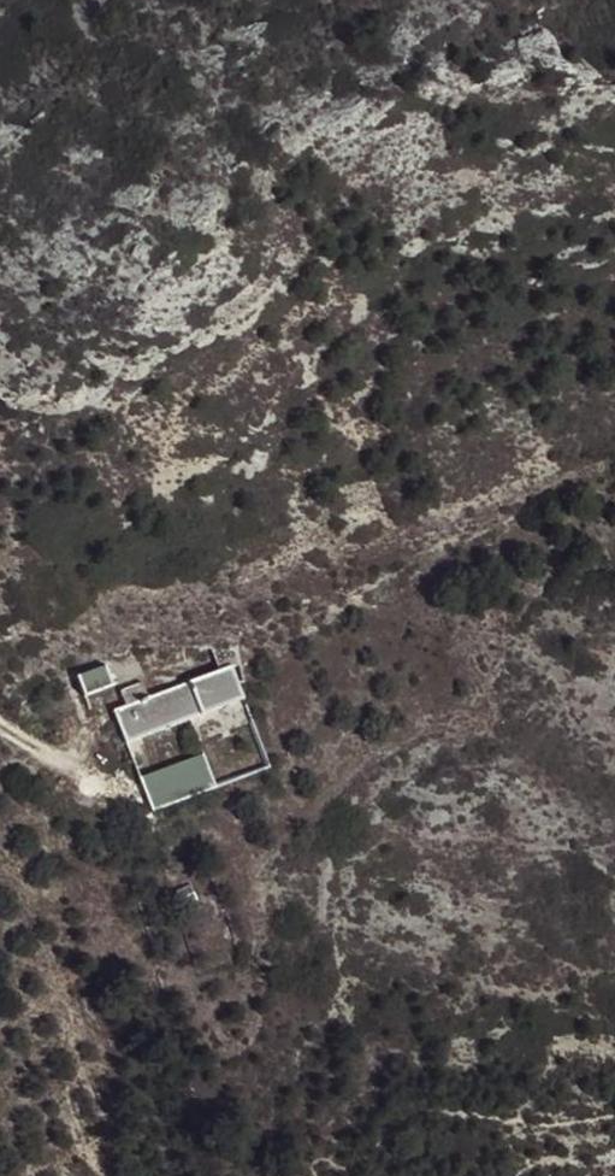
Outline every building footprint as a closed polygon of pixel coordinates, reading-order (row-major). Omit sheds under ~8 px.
[(102,661),(76,670),(81,688),(111,678),(102,661)] [(230,663),(113,706),(125,742),(244,698),(230,663)] [(200,752),(139,774),(151,807),(214,785),(200,752)]
